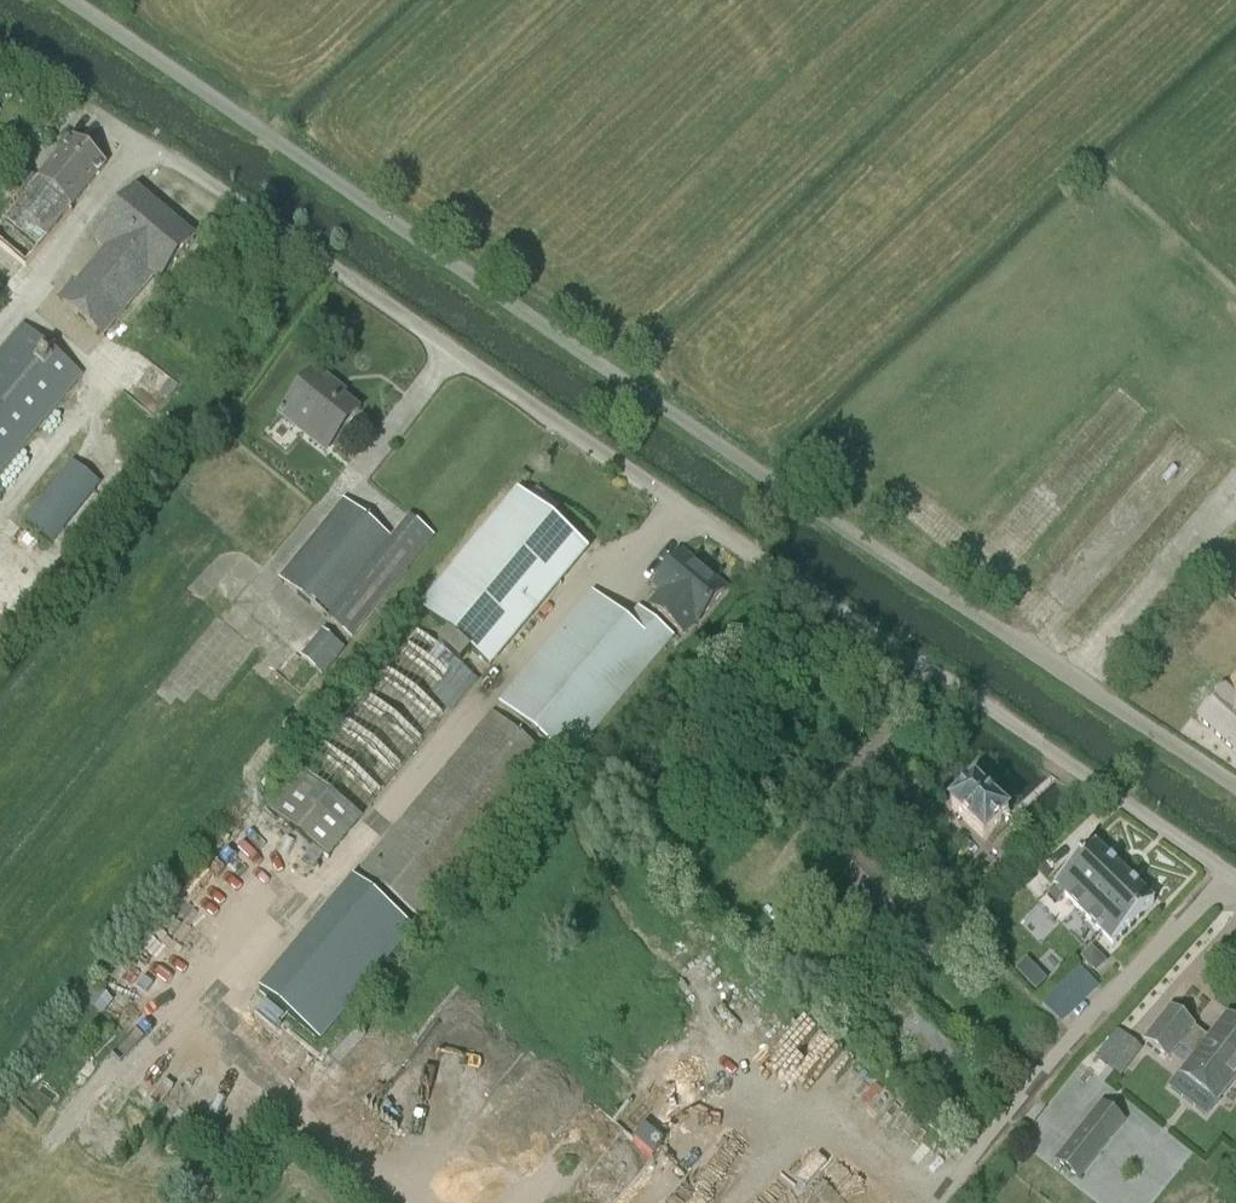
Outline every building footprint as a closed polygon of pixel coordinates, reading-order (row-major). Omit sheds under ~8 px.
[(105,167),(73,140),(39,182),(30,193),(0,229),(0,243),(25,264),(105,167)] [(8,175),(30,193),(39,182),(17,164),(8,175)] [(96,241),(107,250),(74,290),(71,287),(59,301),(103,338),(154,277),(161,282),(194,242),(136,193),(96,241)] [(81,377),(22,328),(0,355),(0,475),(81,377)] [(333,445),(360,414),(334,392),(336,389),(317,373),(282,416),(297,428),(303,420),(333,445)] [(71,464),(22,523),(50,546),(99,487),(71,464)] [(530,481),(534,476),(527,470),(523,475),(530,481)] [(489,668),(585,553),(518,497),(422,612),(489,668)] [(352,639),(434,538),(411,519),(393,541),(345,503),(281,581),(352,639)] [(695,620),(699,623),(725,592),(681,556),(655,586),(664,593),(651,608),(682,635),(695,620)] [(499,706),(569,764),(673,638),(637,609),(626,623),(591,594),(499,706)] [(322,632),(301,660),(323,677),(345,649),(322,632)] [(418,633),(302,771),(269,811),(329,861),(478,683),(460,668),(469,658),(449,641),(440,651),(418,633)] [(1197,720),(1235,754),(1235,677),(1197,720)] [(492,715),(387,842),(362,873),(423,924),(553,765),(492,715)] [(1001,827),(1008,821),(1010,819),(976,787),(953,810),(987,841),(1001,827)] [(1116,945),(1156,904),(1097,846),(1051,893),(1061,903),(1067,897),(1116,945)] [(261,991),(325,1041),(415,925),(350,875),(261,991)] [(1023,922),(1042,938),(1061,916),(1042,900),(1023,922)] [(983,926),(975,933),(983,941),(987,936),(987,930),(983,926)] [(1089,946),(1078,957),(1089,969),(1101,958),(1089,946)] [(1027,960),(1017,970),(1036,989),(1046,979),(1027,960)] [(1043,1003),(1065,1024),(1102,984),(1080,964),(1043,1003)] [(1221,1103),(1235,1083),(1235,1019),(1231,1015),(1210,1043),(1194,1031),(1197,1027),(1174,1009),(1150,1041),(1173,1059),(1184,1044),(1199,1056),(1185,1075),(1221,1103)] [(1095,1059),(1120,1079),(1143,1050),(1118,1030),(1095,1059)] [(1106,1105),(1062,1163),(1085,1181),(1129,1123),(1106,1105)] [(644,1126),(635,1138),(656,1152),(664,1139),(644,1126)] [(695,1174),(659,1146),(614,1202),(672,1202),(695,1174)]
